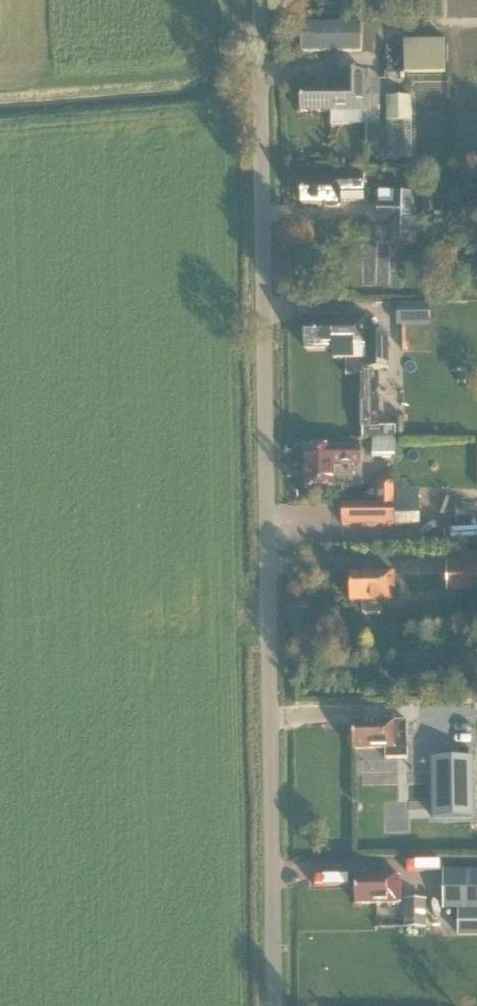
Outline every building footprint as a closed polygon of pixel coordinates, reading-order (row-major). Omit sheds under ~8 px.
[(430,0),(409,0),(417,11),(431,2),(430,0)] [(376,15),(387,15),(387,2),(375,2),(376,15)] [(362,52),(362,24),(302,24),(302,52),(362,52)] [(405,74),(445,74),(445,42),(404,42),(405,74)] [(301,113),(331,112),(331,126),(366,125),(366,146),(381,145),(380,95),(366,95),(366,81),(366,73),(339,73),(339,86),(301,86),(301,113)] [(412,157),(411,97),(386,97),(387,157),(412,157)] [(341,207),(341,201),(364,201),(364,175),(321,176),(321,179),(303,180),(303,205),(326,205),(326,208),(341,207)] [(435,192),(424,191),(423,212),(434,212),(435,192)] [(419,194),(394,193),(394,204),(379,204),(379,218),(394,218),(393,242),(418,243),(419,194)] [(383,262),(371,263),(372,286),(407,284),(406,250),(393,251),(393,244),(382,244),(383,262)] [(438,325),(438,299),(405,299),(405,325),(438,325)] [(306,349),(333,349),(333,360),(355,359),(355,348),(367,348),(367,351),(365,351),(366,371),(381,371),(388,371),(388,331),(367,331),(367,318),(305,319),(306,349)] [(413,399),(413,414),(426,415),(426,399),(413,399)] [(364,438),(373,438),(396,438),(396,426),(377,426),(377,417),(364,417),(364,438)] [(396,438),(373,438),(373,458),(402,458),(402,443),(396,443),(396,438)] [(333,464),(361,464),(361,447),(307,448),(307,486),(334,486),(333,464)] [(341,526),(395,526),(395,502),(394,478),(376,478),(377,502),(341,502),(341,526)] [(446,554),(447,592),(476,592),(476,553),(446,554)] [(410,572),(410,613),(437,612),(436,572),(410,572)] [(395,601),(395,586),(395,573),(350,574),(351,602),(363,601),(363,612),(366,614),(380,614),(383,611),(383,601),(395,601)] [(410,741),(450,742),(450,717),(410,716),(410,741)] [(408,721),(353,722),(354,749),(385,749),(386,759),(408,758),(408,721)] [(475,817),(475,757),(433,758),(434,818),(475,817)] [(458,910),(458,936),(476,936),(476,869),(444,869),(444,910),(458,910)] [(356,904),(401,903),(400,876),(356,876),(356,904)] [(403,928),(426,928),(427,899),(403,899),(403,928)]
